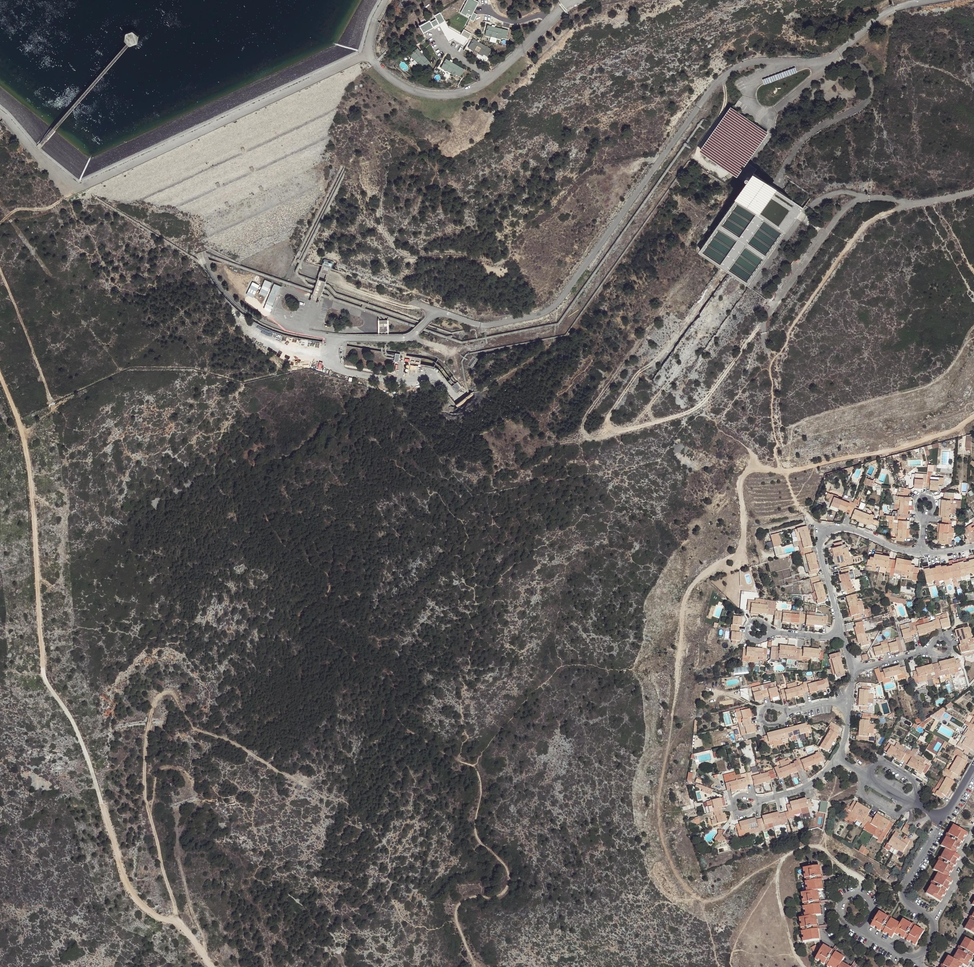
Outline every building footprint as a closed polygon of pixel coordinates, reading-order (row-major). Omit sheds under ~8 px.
[(475,0),(467,0),(460,13),(466,16),(467,14),(471,16),(470,19),(474,21),(477,14),(474,13),(479,2),(475,0)] [(429,21),(419,26),(423,34),(433,28),(434,30),(440,27),(449,42),(454,39),(464,45),(470,34),(464,30),(462,35),(448,28),(440,12),(428,19),(429,21)] [(507,30),(487,25),(484,35),(489,36),(488,41),(498,44),(499,39),(502,40),(505,40),(507,30)] [(132,32),(125,35),(124,42),(126,45),(37,146),(40,149),(128,47),(129,47),(137,45),(138,37),(132,32)] [(491,49),(474,40),(469,48),(467,47),(464,52),(481,60),(484,56),(487,58),(491,49)] [(431,65),(417,49),(409,56),(420,68),(425,64),(428,68),(431,65)] [(465,69),(446,59),(441,68),(449,73),(446,78),(458,85),(462,77),(461,76),(465,69)] [(768,132),(730,106),(700,149),(737,175),(747,162),(768,132)] [(747,162),(737,175),(749,184),(760,171),(747,162)] [(749,184),(740,198),(762,213),(779,189),(781,186),(760,171),(749,184)] [(740,198),(701,252),(748,286),(805,208),(779,189),(762,213),(740,198)] [(271,283),(265,280),(259,294),(266,297),(271,283)] [(259,285),(252,282),(247,295),(254,298),(259,285)] [(281,287),(274,284),(264,308),(271,311),(281,287)] [(385,319),(375,319),(375,332),(385,332),(385,319)] [(928,475),(927,481),(931,481),(931,483),(939,483),(940,481),(931,480),(932,475),(928,475)] [(865,478),(863,483),(870,486),(872,481),(865,478)] [(915,481),(914,490),(923,491),(923,489),(930,490),(930,491),(939,492),(939,483),(931,483),(931,481),(927,481),(923,481),(923,482),(915,481)] [(901,503),(895,502),(895,512),(898,513),(898,516),(893,516),(893,519),(898,519),(898,523),(899,523),(899,526),(893,526),(893,536),(898,536),(898,539),(896,539),(896,543),(904,544),(905,540),(907,540),(907,532),(908,523),(906,523),(906,520),(910,520),(910,517),(908,516),(909,508),(910,500),(908,499),(908,496),(900,495),(900,496),(899,499),(901,499),(901,503)] [(857,507),(853,506),(851,505),(850,505),(835,500),(835,498),(832,497),(831,498),(829,505),(832,506),(830,511),(837,514),(839,511),(842,512),(844,513),(847,514),(848,512),(850,514),(854,515),(852,519),(852,520),(859,523),(868,526),(868,525),(872,526),(875,518),(871,517),(871,518),(867,516),(863,515),(856,512),(857,507)] [(954,531),(950,530),(949,530),(949,527),(950,527),(951,524),(951,520),(950,520),(950,517),(953,517),(955,517),(956,512),(956,507),(951,507),(951,504),(952,504),(953,500),(944,499),(944,503),(942,502),(942,511),(941,519),(943,519),(942,526),(940,526),(940,534),(939,543),(941,543),(940,547),(949,547),(949,543),(948,543),(948,540),(952,540),(953,540),(954,531)] [(961,504),(952,504),(951,504),(951,507),(956,507),(956,512),(960,512),(961,504)] [(875,515),(875,518),(872,526),(879,528),(880,516),(875,515)] [(805,530),(797,532),(798,536),(800,536),(804,552),(803,552),(805,559),(806,559),(808,567),(810,575),(809,575),(809,579),(817,577),(817,573),(818,573),(818,569),(815,561),(815,558),(814,556),(813,557),(811,550),(813,550),(812,547),(811,546),(809,537),(809,535),(808,533),(806,534),(805,530)] [(798,536),(797,532),(795,533),(801,556),(802,556),(805,568),(808,567),(806,559),(805,559),(803,552),(804,552),(800,536),(798,536)] [(850,559),(849,555),(848,550),(846,550),(843,551),(842,548),(843,548),(843,547),(842,544),(835,546),(835,550),(833,550),(835,558),(838,566),(839,566),(840,569),(848,568),(847,563),(846,564),(845,561),(846,560),(850,559)] [(889,565),(889,561),(890,559),(875,556),(874,559),(873,562),(870,561),(868,570),(872,571),(873,567),(877,568),(880,569),(887,570),(887,574),(894,575),(895,572),(909,574),(909,578),(913,579),(915,570),(911,569),(911,566),(912,563),(905,562),(897,560),(896,563),(896,566),(892,566),(889,565)] [(969,560),(970,564),(967,564),(966,560),(954,563),(954,562),(949,563),(950,568),(946,569),(946,568),(941,569),(941,566),(935,567),(936,570),(929,571),(929,570),(924,571),(927,585),(932,584),(932,582),(935,582),(939,581),(939,582),(944,581),(944,582),(949,581),(949,580),(955,579),(955,580),(966,578),(966,576),(972,575),(972,576),(973,576),(973,559),(969,560)] [(853,590),(852,587),(849,575),(850,575),(849,571),(841,573),(842,576),(840,577),(845,593),(846,593),(847,596),(855,594),(854,590),(853,590)] [(823,590),(822,585),(820,586),(819,582),(811,585),(812,588),(813,588),(817,603),(816,604),(816,606),(817,607),(825,605),(824,602),(826,602),(823,590)] [(965,599),(966,605),(973,604),(973,599),(973,597),(965,599)] [(856,602),(857,601),(856,598),(848,600),(849,603),(847,603),(851,620),(853,619),(854,623),(862,621),(861,617),(860,617),(859,614),(860,614),(864,613),(862,603),(858,604),(857,605),(856,602)] [(752,606),(748,605),(748,614),(751,614),(751,616),(768,618),(768,616),(771,616),(772,608),(769,608),(768,608),(768,609),(765,608),(765,603),(756,602),(755,604),(755,607),(752,607),(752,606)] [(806,628),(814,629),(822,629),(823,627),(826,628),(827,619),(823,619),(823,620),(815,620),(807,619),(807,618),(799,617),(799,618),(784,617),(783,615),(780,615),(779,623),(779,624),(782,623),(782,625),(795,627),(797,627),(799,627),(799,625),(806,626),(806,628)] [(908,642),(912,641),(912,639),(918,637),(919,639),(935,634),(935,632),(941,631),(942,633),(950,630),(947,616),(936,619),(937,622),(936,622),(936,623),(933,624),(933,626),(929,627),(928,621),(919,624),(919,625),(911,627),(911,626),(900,629),(904,643),(908,642)] [(732,637),(731,643),(740,644),(740,640),(741,636),(739,636),(740,629),(742,629),(742,625),(743,620),(734,619),(733,628),(732,628),(731,635),(732,635),(732,637)] [(867,644),(866,642),(863,629),(864,628),(863,625),(855,626),(856,630),(854,631),(859,647),(860,647),(861,650),(869,648),(868,644),(867,644)] [(972,642),(968,630),(955,634),(957,642),(959,641),(961,648),(959,649),(961,657),(973,654),(973,650),(973,649),(973,643),(973,641),(972,642)] [(885,647),(881,648),(881,649),(873,651),(876,660),(884,658),(884,656),(890,654),(891,656),(899,654),(900,656),(903,655),(900,644),(889,647),(888,646),(885,647)] [(804,660),(811,661),(820,661),(819,663),(824,663),(824,655),(821,654),(821,652),(804,651),(804,653),(797,652),(797,650),(781,649),(780,650),(777,650),(776,658),(780,659),(780,657),(787,658),(796,659),(796,660),(803,661),(804,660)] [(760,665),(760,662),(760,660),(764,660),(764,662),(767,662),(768,654),(765,654),(765,652),(748,650),(748,652),(744,652),(744,660),(748,660),(748,659),(751,659),(750,664),(760,665)] [(835,677),(834,678),(835,682),(843,679),(842,676),(844,676),(843,673),(843,671),(841,663),(840,661),(840,659),(838,660),(837,656),(829,658),(830,662),(831,662),(833,670),(835,677)] [(945,674),(946,678),(946,679),(955,676),(954,673),(954,671),(957,671),(957,672),(961,671),(959,663),(955,663),(955,662),(939,666),(939,668),(933,670),(932,668),(928,669),(924,670),(916,672),(916,674),(913,675),(915,683),(919,682),(918,681),(922,680),(922,681),(923,685),(932,683),(932,681),(931,678),(934,677),(934,678),(938,677),(942,676),(941,674),(945,674)] [(898,680),(906,678),(903,670),(900,671),(899,669),(883,673),(883,675),(880,676),(878,671),(874,672),(877,686),(882,684),(883,687),(891,685),(890,681),(898,679),(898,680)] [(797,690),(797,689),(796,685),(786,688),(788,693),(785,693),(784,692),(780,693),(781,698),(783,701),(786,700),(786,702),(788,701),(791,701),(799,699),(801,698),(803,698),(803,696),(809,694),(809,696),(813,695),(822,693),(826,692),(826,690),(829,689),(827,681),(823,682),(823,683),(820,684),(811,686),(808,687),(807,686),(803,687),(800,688),(800,689),(797,690)] [(758,695),(757,690),(751,691),(755,705),(763,702),(763,700),(770,699),(770,701),(778,699),(775,685),(770,686),(771,691),(763,688),(764,692),(762,692),(761,693),(761,694),(758,695)] [(872,707),(873,697),(868,697),(868,694),(870,694),(870,690),(862,689),(861,693),(860,693),(858,709),(860,710),(860,713),(868,714),(868,710),(867,710),(867,707),(872,707)] [(741,734),(742,739),(756,735),(754,727),(752,727),(750,720),(752,720),(750,712),(736,715),(737,720),(743,719),(743,722),(742,723),(744,729),(745,729),(746,732),(741,734)] [(936,715),(932,719),(939,723),(944,715),(940,713),(936,715)] [(740,734),(741,734),(746,732),(745,729),(744,729),(742,723),(743,722),(743,719),(737,720),(740,734)] [(868,737),(871,737),(873,737),(874,727),(868,727),(868,724),(870,723),(870,720),(862,719),(862,722),(859,722),(859,739),(860,739),(860,743),(868,743),(869,740),(867,739),(868,737)] [(973,727),(970,726),(966,733),(969,734),(967,737),(962,747),(960,746),(958,746),(956,749),(964,753),(966,750),(969,752),(972,753),(973,750),(973,726),(973,727)] [(783,747),(782,744),(782,742),(785,741),(785,742),(792,740),(792,739),(805,736),(808,735),(808,736),(812,735),(810,727),(806,728),(806,727),(790,731),(790,732),(783,734),(783,732),(767,737),(767,738),(764,739),(764,741),(766,747),(769,746),(769,745),(772,744),(773,747),(774,749),(783,747)] [(830,729),(829,732),(830,733),(822,747),(820,746),(818,749),(825,753),(827,750),(829,751),(837,737),(836,736),(838,733),(830,729)] [(923,767),(925,763),(917,758),(914,762),(912,761),(912,760),(906,756),(905,757),(902,755),(905,751),(897,746),(894,750),(891,749),(892,748),(888,746),(884,753),(887,755),(886,756),(890,758),(897,762),(899,764),(901,765),(902,763),(908,767),(907,768),(908,769),(910,770),(917,774),(919,776),(921,777),(922,776),(925,777),(929,770),(926,768),(925,769),(923,767)] [(775,772),(778,780),(781,779),(782,780),(797,774),(797,772),(803,770),(804,772),(820,765),(819,764),(822,762),(819,755),(816,756),(816,757),(801,763),(801,762),(793,765),(794,766),(791,767),(789,763),(780,766),(782,771),(779,772),(778,771),(775,772)] [(957,759),(949,773),(946,776),(945,780),(946,780),(938,794),(936,794),(935,797),(942,801),(944,798),(946,800),(948,796),(953,788),(953,789),(955,786),(953,785),(954,785),(953,784),(954,781),(956,778),(957,778),(958,779),(960,776),(960,775),(964,768),(965,768),(967,765),(966,764),(964,763),(966,760),(960,757),(959,756),(957,759)] [(729,784),(725,785),(727,792),(731,792),(731,793),(735,793),(747,789),(747,788),(754,786),(754,788),(770,784),(770,782),(774,781),(771,773),(768,774),(768,775),(756,778),(752,779),(752,778),(748,779),(745,780),(745,781),(742,782),(741,777),(731,779),(732,784),(729,785),(729,784)] [(787,805),(789,817),(793,816),(792,812),(792,810),(799,808),(800,810),(801,814),(809,812),(808,808),(811,807),(809,799),(806,800),(790,804),(787,805)] [(717,821),(715,821),(711,822),(713,827),(726,824),(724,815),(723,816),(721,809),(723,808),(721,800),(707,804),(708,809),(713,807),(714,810),(713,811),(713,814),(714,818),(716,818),(717,821)] [(883,834),(881,837),(881,838),(884,840),(889,832),(887,830),(889,825),(876,817),(873,822),(867,818),(870,813),(857,805),(854,810),(851,808),(846,817),(849,818),(851,815),(854,817),(857,819),(864,823),(862,826),(865,828),(869,830),(871,827),(873,829),(876,831),(883,834)] [(745,837),(755,835),(754,830),(756,829),(757,830),(761,829),(764,828),(764,827),(780,823),(780,824),(781,827),(787,825),(785,815),(779,816),(778,814),(774,815),(766,817),(762,819),(762,820),(755,822),(755,820),(751,821),(743,823),(739,824),(739,826),(736,827),(738,835),(741,834),(741,833),(744,832),(745,837)] [(941,847),(946,850),(954,854),(966,833),(954,826),(941,847)] [(901,834),(907,838),(912,830),(905,827),(901,834)] [(895,835),(888,846),(888,847),(891,849),(891,850),(897,854),(898,853),(902,855),(903,855),(910,843),(905,841),(903,843),(902,845),(899,843),(897,842),(897,840),(899,837),(895,835)] [(888,846),(886,845),(883,851),(889,854),(891,850),(891,849),(888,847),(888,846)] [(934,871),(939,874),(947,878),(959,857),(954,854),(946,850),(934,871)] [(810,892),(817,891),(823,890),(819,867),(806,868),(807,872),(805,872),(806,879),(808,889),(809,889),(810,892)] [(947,878),(939,874),(927,895),(939,902),(951,881),(947,878)] [(808,917),(815,916),(821,915),(817,891),(810,892),(808,893),(804,893),(804,896),(803,896),(804,904),(806,914),(807,914),(808,917)] [(893,938),(895,933),(900,925),(879,913),(872,925),(893,938)] [(965,930),(973,935),(973,914),(965,930)] [(819,940),(815,916),(808,917),(806,917),(802,918),(803,921),(801,921),(802,930),(804,939),(805,938),(806,942),(819,940)] [(900,925),(895,933),(916,945),(924,932),(903,920),(900,925)] [(971,958),(971,953),(973,946),(973,944),(966,939),(953,959),(960,963),(961,964),(965,966),(966,963),(968,964),(971,958)] [(842,963),(844,958),(823,946),(817,957),(820,959),(819,961),(828,966),(830,966),(839,966),(842,963)] [(953,959),(949,957),(943,966),(960,966),(958,966),(960,963),(953,959)]
